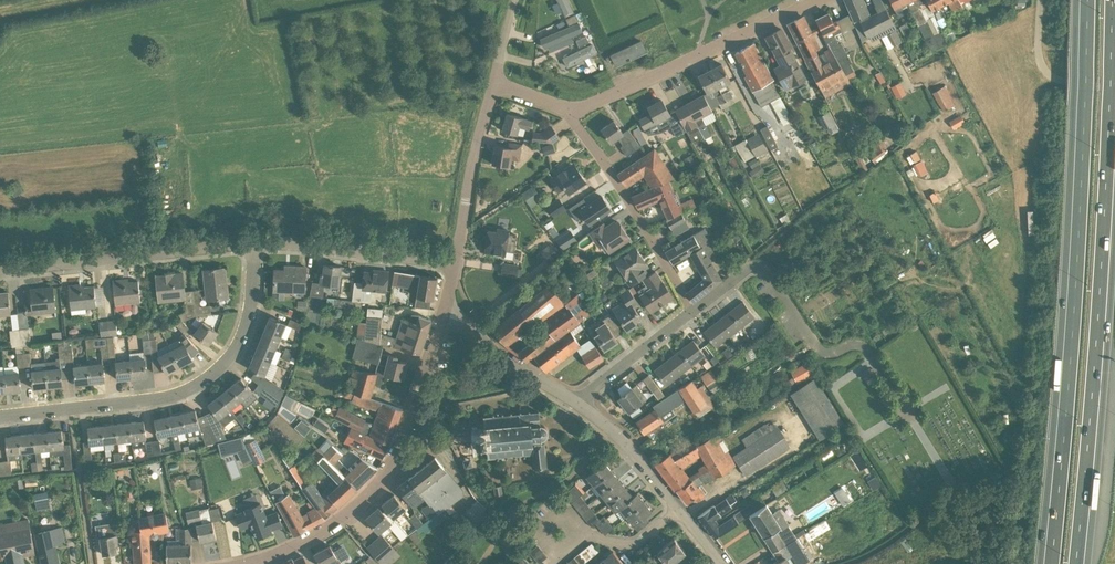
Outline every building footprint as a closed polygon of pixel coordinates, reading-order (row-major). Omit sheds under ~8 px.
[(568,0),(557,0),(558,2),(553,5),(557,14),(563,11),(565,16),(574,12),(568,0)] [(880,38),(896,30),(881,0),(873,0),(876,7),(875,8),(878,13),(869,17),(861,0),(844,0),(861,40),(871,35),(873,40),(879,37),(880,38)] [(906,2),(905,0),(890,0),(898,18),(911,11),(906,3),(906,2)] [(926,0),(925,0),(921,2),(921,0),(905,0),(906,2),(906,3),(911,11),(931,52),(947,44),(931,11),(929,6),(926,0)] [(929,6),(931,11),(948,2),(953,11),(962,6),(958,0),(926,0),(929,6)] [(816,19),(820,28),(830,48),(832,47),(846,75),(853,71),(850,64),(852,63),(840,43),(838,44),(836,39),(834,35),(841,32),(836,21),(833,22),(828,13),(816,19)] [(566,19),(569,26),(579,21),(576,14),(566,19)] [(814,34),(812,35),(803,17),(787,24),(807,61),(815,56),(814,52),(820,49),(814,34)] [(948,25),(943,17),(936,21),(941,29),(948,25)] [(545,48),(579,34),(579,33),(582,32),(578,23),(541,39),(545,48)] [(899,27),(904,37),(910,33),(905,23),(899,27)] [(790,42),(787,41),(781,29),(766,37),(775,55),(776,55),(783,69),(776,72),(785,89),(805,79),(789,48),(792,47),(790,42)] [(576,41),(579,46),(579,47),(589,42),(586,36),(576,41)] [(614,60),(616,65),(628,60),(628,61),(631,60),(630,59),(646,51),(641,41),(606,57),(609,62),(614,60)] [(753,91),(761,107),(781,97),(772,81),(774,80),(754,43),(736,53),(748,75),(745,77),(753,91)] [(563,59),(567,67),(597,53),(593,45),(563,59)] [(832,47),(830,48),(823,52),(824,53),(816,57),(815,56),(807,61),(806,62),(820,90),(839,80),(843,87),(850,84),(845,75),(846,75),(832,47)] [(710,70),(726,101),(731,99),(733,98),(728,90),(725,84),(730,81),(722,64),(710,70)] [(712,91),(719,104),(726,101),(710,70),(698,76),(707,94),(712,91)] [(891,85),(897,98),(908,93),(902,80),(891,85)] [(946,85),(933,92),(944,111),(957,104),(946,85)] [(704,95),(686,105),(691,115),(695,120),(705,139),(711,136),(706,125),(701,116),(712,111),(704,95)] [(662,132),(670,127),(676,137),(686,131),(683,126),(675,111),(669,114),(662,100),(648,107),(652,114),(640,120),(644,128),(655,122),(662,132)] [(686,131),(689,136),(697,132),(701,137),(702,140),(705,139),(695,120),(691,115),(686,105),(675,111),(683,126),(686,131)] [(825,128),(827,127),(830,135),(840,130),(836,122),(830,111),(819,117),(825,128)] [(519,126),(529,129),(531,120),(507,113),(502,130),(517,135),(519,126)] [(949,122),(952,128),(958,125),(955,119),(949,122)] [(640,147),(639,145),(636,140),(628,129),(623,133),(614,120),(601,129),(611,143),(617,138),(623,145),(620,147),(627,156),(640,147)] [(771,150),(778,146),(767,126),(760,129),(771,150)] [(551,127),(542,133),(534,132),(532,141),(548,143),(557,136),(551,127)] [(848,142),(850,147),(857,157),(864,153),(858,142),(861,141),(857,134),(847,139),(848,141),(848,142)] [(756,157),(758,156),(765,152),(768,150),(762,139),(756,143),(752,136),(746,139),(755,156),(756,157)] [(755,156),(746,139),(735,145),(744,162),(755,156)] [(887,149),(881,139),(871,144),(874,149),(870,152),(871,158),(873,161),(884,153),(887,149)] [(519,161),(520,155),(522,145),(511,143),(510,148),(495,145),(492,164),(509,167),(510,159),(519,161)] [(552,143),(542,147),(545,156),(555,152),(552,143)] [(653,187),(666,181),(673,178),(654,150),(618,174),(626,185),(644,173),(653,187)] [(683,159),(688,169),(697,164),(692,155),(683,159)] [(738,164),(734,156),(728,159),(732,167),(738,164)] [(755,158),(748,162),(751,168),(758,164),(755,158)] [(759,165),(749,172),(754,179),(764,172),(759,165)] [(569,193),(585,181),(576,167),(573,169),(570,166),(550,179),(559,191),(565,187),(569,193)] [(739,189),(750,182),(745,175),(735,182),(739,189)] [(23,191),(19,186),(16,181),(8,187),(15,197),(23,191)] [(668,219),(680,213),(674,201),(679,199),(677,192),(672,194),(666,181),(653,187),(633,196),(639,209),(660,200),(668,219)] [(521,193),(531,208),(543,200),(533,185),(521,193)] [(583,199),(569,209),(577,221),(583,217),(589,224),(611,210),(601,196),(588,205),(583,199)] [(681,203),(684,211),(685,211),(696,206),(693,199),(681,203)] [(547,208),(553,216),(565,208),(559,200),(547,208)] [(670,227),(681,221),(685,219),(681,213),(680,213),(668,219),(666,220),(670,227)] [(551,220),(544,225),(547,229),(554,224),(551,220)] [(629,238),(619,222),(606,230),(602,224),(590,232),(598,244),(602,241),(609,251),(629,238)] [(672,264),(690,254),(703,246),(712,241),(704,228),(677,244),(675,240),(668,244),(671,248),(665,251),(672,264)] [(508,231),(500,229),(499,233),(488,231),(486,248),(489,248),(489,252),(485,252),(505,255),(505,251),(514,252),(517,235),(508,234),(508,231)] [(570,230),(556,239),(563,250),(577,241),(570,230)] [(549,263),(560,254),(552,244),(549,245),(543,250),(543,251),(541,252),(549,263)] [(721,280),(711,262),(703,246),(690,254),(705,279),(686,294),(693,302),(721,280)] [(615,262),(631,284),(647,274),(642,267),(647,264),(636,248),(615,262)] [(517,275),(519,266),(503,264),(501,273),(517,275)] [(310,296),(323,298),(324,285),(338,286),(341,266),(325,265),(324,274),(321,274),(320,283),(312,282),(310,296)] [(305,290),(306,267),(291,266),(291,271),(275,270),(274,291),(284,292),(284,289),(305,290)] [(202,271),(206,300),(228,297),(227,285),(224,286),(222,268),(202,271)] [(353,301),(337,299),(336,299),(335,306),(354,308),(355,301),(371,303),(372,293),(378,294),(378,290),(386,291),(388,272),(377,270),(377,273),(365,272),(363,284),(354,283),(353,301)] [(418,289),(416,297),(433,300),(437,278),(394,271),(392,280),(410,283),(409,288),(418,289)] [(638,291),(641,295),(651,311),(672,297),(662,282),(661,282),(659,278),(655,271),(643,279),(647,285),(638,291)] [(182,273),(168,274),(168,276),(164,277),(164,275),(156,276),(159,302),(185,299),(182,273)] [(141,302),(138,281),(125,283),(125,279),(112,281),(115,305),(141,302)] [(96,307),(94,286),(81,288),(80,284),(68,286),(71,310),(96,307)] [(526,361),(527,361),(579,321),(549,284),(493,331),(504,345),(538,317),(548,330),(517,354),(526,361)] [(629,289),(633,295),(637,292),(633,286),(629,289)] [(55,311),(53,287),(31,290),(32,304),(25,305),(27,315),(36,314),(36,313),(55,311)] [(612,308),(627,331),(635,326),(636,327),(643,323),(633,307),(638,303),(633,295),(629,289),(620,294),(624,300),(612,308)] [(193,290),(194,303),(196,316),(211,314),(210,305),(201,306),(199,290),(193,290)] [(10,315),(10,316),(11,315),(8,292),(0,293),(0,316),(10,315)] [(306,301),(298,301),(298,309),(306,309),(306,301)] [(731,313),(742,327),(755,317),(743,302),(736,307),(736,308),(731,313)] [(196,316),(194,303),(185,304),(186,311),(179,314),(182,322),(183,322),(183,321),(196,316)] [(367,317),(382,318),(383,309),(368,308),(367,317)] [(742,327),(731,313),(724,318),(724,316),(717,322),(728,337),(742,327)] [(622,334),(622,333),(610,315),(603,320),(604,322),(595,328),(598,332),(594,336),(604,351),(618,342),(615,337),(621,333),(622,334)] [(412,316),(410,321),(402,318),(396,339),(381,334),(382,318),(367,317),(366,323),(364,340),(379,343),(383,344),(383,345),(421,353),(431,320),(419,316),(412,316)] [(265,330),(281,337),(286,323),(277,319),(277,320),(270,317),(265,330)] [(299,330),(300,328),(301,324),(290,319),(288,325),(299,330)] [(109,337),(113,336),(118,336),(116,320),(108,321),(109,337)] [(106,337),(109,337),(108,321),(99,322),(101,338),(106,337)] [(155,322),(153,328),(159,330),(161,324),(155,322)] [(183,322),(182,322),(176,324),(184,334),(187,337),(192,332),(183,322)] [(217,333),(202,322),(194,334),(209,345),(217,333)] [(715,347),(728,337),(717,322),(710,327),(711,328),(704,333),(715,347)] [(358,338),(364,340),(366,323),(359,323),(358,338)] [(534,358),(544,371),(567,354),(571,350),(575,345),(579,342),(573,335),(583,328),(580,323),(570,330),(534,358)] [(19,329),(21,346),(22,346),(31,345),(29,328),(19,329)] [(11,348),(16,347),(21,346),(19,329),(9,330),(11,348)] [(259,343),(275,350),(281,337),(265,330),(259,343)] [(772,333),(767,337),(770,341),(775,337),(772,333)] [(187,337),(184,334),(179,338),(180,339),(169,345),(171,350),(180,366),(192,360),(190,356),(198,349),(187,337)] [(752,341),(747,335),(742,339),(746,345),(752,341)] [(113,336),(109,337),(106,337),(109,358),(115,357),(113,336)] [(106,337),(101,338),(85,339),(86,349),(100,347),(102,359),(109,358),(106,337)] [(149,339),(151,353),(158,352),(156,338),(149,339)] [(379,343),(364,340),(358,338),(353,357),(379,364),(376,373),(360,370),(384,377),(385,375),(403,379),(407,363),(396,360),(397,357),(381,353),(383,345),(383,344),(379,343)] [(583,358),(554,376),(564,382),(603,358),(590,338),(580,345),(577,347),(578,349),(583,358)] [(142,340),(144,354),(151,353),(149,339),(142,340)] [(687,347),(681,352),(692,366),(705,355),(693,340),(686,346),(687,347)] [(46,369),(48,388),(63,386),(60,363),(67,363),(65,348),(65,342),(58,342),(59,358),(56,358),(56,361),(45,362),(46,369)] [(254,356),(270,362),(275,350),(259,343),(254,356)] [(728,347),(722,352),(727,358),(733,353),(728,347)] [(284,353),(292,356),(294,351),(286,348),(284,353)] [(752,348),(723,361),(728,371),(756,357),(752,348)] [(167,373),(180,366),(171,350),(158,357),(167,373)] [(23,353),(25,367),(31,366),(30,352),(23,353)] [(674,355),(667,361),(679,376),(692,366),(681,352),(675,356),(674,355)] [(18,368),(25,367),(23,353),(16,354),(18,368)] [(292,356),(284,353),(282,358),(290,361),(292,356)] [(255,372),(264,376),(265,376),(270,362),(254,356),(248,369),(255,372)] [(710,360),(715,365),(719,362),(714,357),(710,360)] [(147,377),(145,358),(130,360),(132,378),(147,377)] [(118,380),(132,378),(130,360),(116,362),(118,380)] [(654,370),(654,371),(665,386),(679,376),(667,361),(660,366),(661,367),(655,371),(654,370)] [(88,364),(90,383),(105,381),(103,363),(88,364)] [(809,372),(803,363),(790,371),(797,384),(811,375),(809,372)] [(76,385),(90,383),(88,364),(74,366),(76,385)] [(867,380),(873,377),(874,375),(870,368),(861,374),(866,380),(867,380)] [(34,389),(48,388),(46,369),(32,371),(34,389)] [(700,376),(706,385),(719,377),(713,369),(700,376)] [(347,391),(364,397),(369,398),(373,384),(382,387),(384,377),(360,370),(360,371),(353,370),(351,377),(350,376),(346,391),(347,391)] [(21,391),(19,372),(4,374),(6,392),(21,391)] [(654,395),(660,390),(648,375),(643,380),(654,395)] [(264,376),(259,384),(268,391),(280,400),(284,390),(265,376),(264,376)] [(817,376),(792,391),(819,438),(845,423),(817,376)] [(796,383),(792,377),(785,381),(788,387),(796,383)] [(230,387),(241,401),(252,392),(246,384),(241,378),(230,387)] [(637,422),(644,432),(663,420),(660,416),(686,399),(695,412),(707,404),(692,381),(653,406),(655,409),(637,422)] [(277,406),(280,400),(268,391),(259,384),(255,389),(277,406)] [(636,385),(618,399),(629,413),(647,398),(636,385)] [(219,396),(230,410),(241,401),(230,387),(219,396)] [(369,398),(364,397),(347,391),(346,391),(347,391),(345,397),(352,399),(351,402),(379,411),(377,415),(397,424),(403,409),(369,398)] [(225,426),(232,420),(226,413),(230,410),(219,396),(208,405),(217,416),(208,421),(218,442),(227,440),(221,428),(225,426)] [(296,401),(287,396),(283,403),(292,408),(296,401)] [(351,426),(360,430),(390,444),(397,424),(377,415),(373,427),(364,424),(366,420),(339,407),(334,418),(348,425),(348,424),(351,426)] [(182,414),(185,431),(186,437),(196,435),(202,436),(206,445),(218,442),(208,421),(199,426),(195,411),(182,414)] [(542,425),(540,425),(538,412),(530,413),(530,411),(492,414),(492,416),(484,417),(484,427),(477,427),(478,433),(475,433),(476,444),(479,444),(479,449),(487,449),(488,458),(497,457),(497,460),(525,457),(525,455),(533,454),(534,468),(547,467),(545,442),(542,443),(541,440),(543,439),(545,438),(547,436),(548,434),(548,432),(547,430),(546,428),(545,427),(543,426),(542,425)] [(236,416),(236,417),(241,423),(246,420),(240,413),(236,416)] [(177,433),(185,431),(182,414),(168,417),(172,434),(174,442),(179,440),(177,433)] [(157,437),(172,434),(168,417),(154,420),(156,427),(155,427),(157,437)] [(155,455),(153,441),(146,442),(145,439),(146,438),(145,428),(145,429),(144,421),(130,423),(132,440),(133,448),(146,447),(148,456),(155,455)] [(116,424),(118,442),(123,441),(132,440),(130,423),(116,424)] [(305,436),(308,432),(299,423),(295,427),(305,436)] [(102,426),(104,443),(105,456),(111,456),(110,449),(114,448),(113,442),(118,442),(116,424),(102,426)] [(104,443),(102,426),(88,427),(89,435),(88,435),(89,445),(104,443)] [(360,430),(351,426),(343,443),(359,450),(361,447),(383,458),(389,446),(390,444),(360,430)] [(776,427),(732,456),(745,476),(791,446),(778,426),(776,427)] [(64,454),(65,469),(65,470),(72,469),(70,444),(64,445),(63,438),(62,438),(62,430),(47,432),(49,449),(50,456),(64,454)] [(34,434),(35,451),(37,462),(38,471),(44,470),(41,450),(49,449),(47,432),(34,434)] [(245,445),(255,465),(267,459),(256,439),(255,439),(251,432),(241,436),(245,444),(245,445)] [(705,489),(701,484),(703,483),(704,484),(735,465),(731,457),(726,449),(715,433),(695,446),(696,447),(673,461),(668,455),(662,460),(654,463),(675,491),(676,490),(678,491),(687,503),(695,497),(697,500),(705,493),(703,490),(705,489)] [(22,452),(35,451),(34,434),(20,435),(22,452)] [(6,444),(7,454),(22,452),(20,435),(6,437),(6,444)] [(845,440),(851,449),(856,446),(850,437),(845,440)] [(153,441),(155,455),(162,454),(159,440),(153,441)] [(222,455),(232,453),(229,440),(219,442),(222,455)] [(357,488),(367,478),(378,467),(361,457),(360,457),(357,460),(353,464),(348,469),(339,460),(343,455),(333,446),(325,455),(337,466),(344,473),(357,488)] [(325,518),(347,497),(357,488),(344,473),(337,466),(325,455),(317,448),(311,454),(318,461),(333,479),(320,494),(318,491),(311,482),(311,483),(307,479),(311,476),(300,462),(296,464),(293,459),(294,458),(290,453),(283,457),(290,468),(301,487),(311,500),(316,507),(325,518)] [(86,468),(93,467),(91,453),(84,454),(86,468)] [(473,464),(471,456),(462,458),(465,466),(473,464)] [(423,524),(416,529),(409,536),(416,544),(433,531),(438,526),(437,525),(450,514),(449,513),(446,509),(463,495),(463,491),(460,488),(435,457),(409,478),(425,499),(429,504),(431,506),(432,505),(437,513),(430,519),(423,524)] [(8,461),(4,461),(5,475),(12,474),(11,460),(8,461)] [(586,476),(593,485),(611,470),(604,461),(586,476)] [(163,462),(144,463),(145,475),(163,474),(163,462)] [(593,485),(600,494),(618,479),(611,470),(593,485)] [(84,485),(89,484),(96,483),(95,472),(87,473),(83,474),(84,485)] [(203,487),(201,477),(189,480),(191,490),(203,487)] [(875,477),(868,481),(873,490),(880,486),(875,477)] [(415,507),(425,499),(409,478),(398,487),(415,507)] [(618,479),(600,494),(608,503),(626,488),(618,479)] [(580,496),(585,492),(577,483),(573,487),(564,494),(572,503),(580,496)] [(503,494),(501,486),(494,488),(495,496),(503,494)] [(843,487),(835,493),(843,506),(851,500),(843,487)] [(637,493),(633,497),(626,488),(608,503),(615,512),(620,508),(633,497),(637,493)] [(50,507),(47,492),(35,494),(37,510),(50,507)] [(615,512),(622,520),(626,517),(645,502),(637,493),(633,497),(620,508),(615,512)] [(288,494),(277,501),(295,536),(308,528),(308,527),(307,528),(296,507),(288,494)] [(732,494),(726,498),(730,505),(737,500),(732,494)] [(385,509),(394,519),(405,509),(406,508),(394,495),(382,505),(385,509)] [(589,507),(587,504),(585,502),(583,499),(580,496),(572,503),(577,509),(581,506),(585,511),(589,507)] [(732,508),(730,505),(726,498),(714,506),(714,505),(697,516),(705,526),(706,526),(707,528),(718,522),(716,519),(721,516),(721,515),(732,508)] [(709,532),(714,538),(750,515),(765,505),(760,498),(733,515),(720,524),(718,522),(707,528),(710,531),(709,532)] [(325,518),(316,507),(311,500),(308,502),(313,509),(311,511),(310,511),(310,512),(310,513),(310,514),(315,523),(314,524),(314,525),(324,520),(325,518)] [(486,509),(477,500),(462,516),(472,525),(486,509)] [(645,517),(652,511),(645,502),(626,517),(634,526),(638,531),(640,529),(649,522),(645,517)] [(247,512),(235,516),(240,529),(251,524),(257,539),(271,533),(270,530),(282,525),(278,513),(265,517),(260,503),(246,509),(247,512)] [(431,506),(429,504),(423,509),(430,519),(437,513),(432,505),(431,506)] [(773,552),(784,545),(775,531),(780,528),(781,531),(788,526),(779,510),(772,514),(766,505),(765,506),(765,505),(750,515),(773,552)] [(212,520),(210,510),(209,508),(199,510),(186,513),(188,524),(196,523),(200,542),(216,538),(212,520)] [(210,510),(212,520),(221,519),(219,508),(210,510)] [(408,535),(397,523),(394,519),(385,509),(382,512),(379,508),(366,518),(379,533),(388,525),(401,541),(408,535)] [(137,563),(149,563),(146,534),(169,530),(166,513),(139,518),(142,534),(130,535),(131,545),(134,545),(135,557),(136,557),(137,563)] [(408,518),(416,529),(423,524),(414,513),(408,518)] [(604,516),(600,520),(604,525),(608,522),(604,516)] [(28,519),(0,524),(0,549),(2,559),(7,558),(8,563),(23,563),(25,563),(23,555),(35,552),(28,519)] [(604,525),(600,520),(595,523),(600,529),(604,525)] [(826,521),(803,534),(809,543),(832,530),(826,521)] [(118,543),(117,535),(121,535),(119,524),(110,525),(110,523),(95,525),(97,538),(101,538),(103,554),(105,554),(106,555),(110,555),(110,553),(117,552),(116,544),(118,543)] [(37,534),(43,563),(57,563),(54,546),(65,543),(62,528),(37,534)] [(190,528),(180,529),(176,529),(176,540),(180,540),(180,547),(166,547),(167,563),(191,563),(190,528)] [(803,529),(793,535),(795,538),(805,533),(803,529)] [(382,535),(367,548),(381,563),(385,563),(398,552),(382,535)] [(686,552),(674,538),(668,543),(663,547),(664,547),(657,553),(654,556),(654,559),(657,563),(660,563),(663,560),(666,563),(665,563),(671,563),(686,552)] [(340,563),(337,559),(337,558),(330,545),(314,554),(319,563),(327,563),(329,563),(340,563)] [(773,552),(779,562),(776,563),(790,563),(786,558),(792,555),(786,545),(785,546),(784,545),(773,552)] [(583,557),(589,552),(585,548),(580,553),(583,557)] [(543,551),(539,555),(543,560),(547,557),(543,551)] [(613,551),(604,559),(608,563),(624,563),(613,551)] [(301,552),(291,558),(290,555),(273,563),(308,563),(301,552)] [(592,557),(589,552),(583,557),(587,561),(592,557)] [(539,563),(543,560),(539,555),(534,558),(539,563)]
